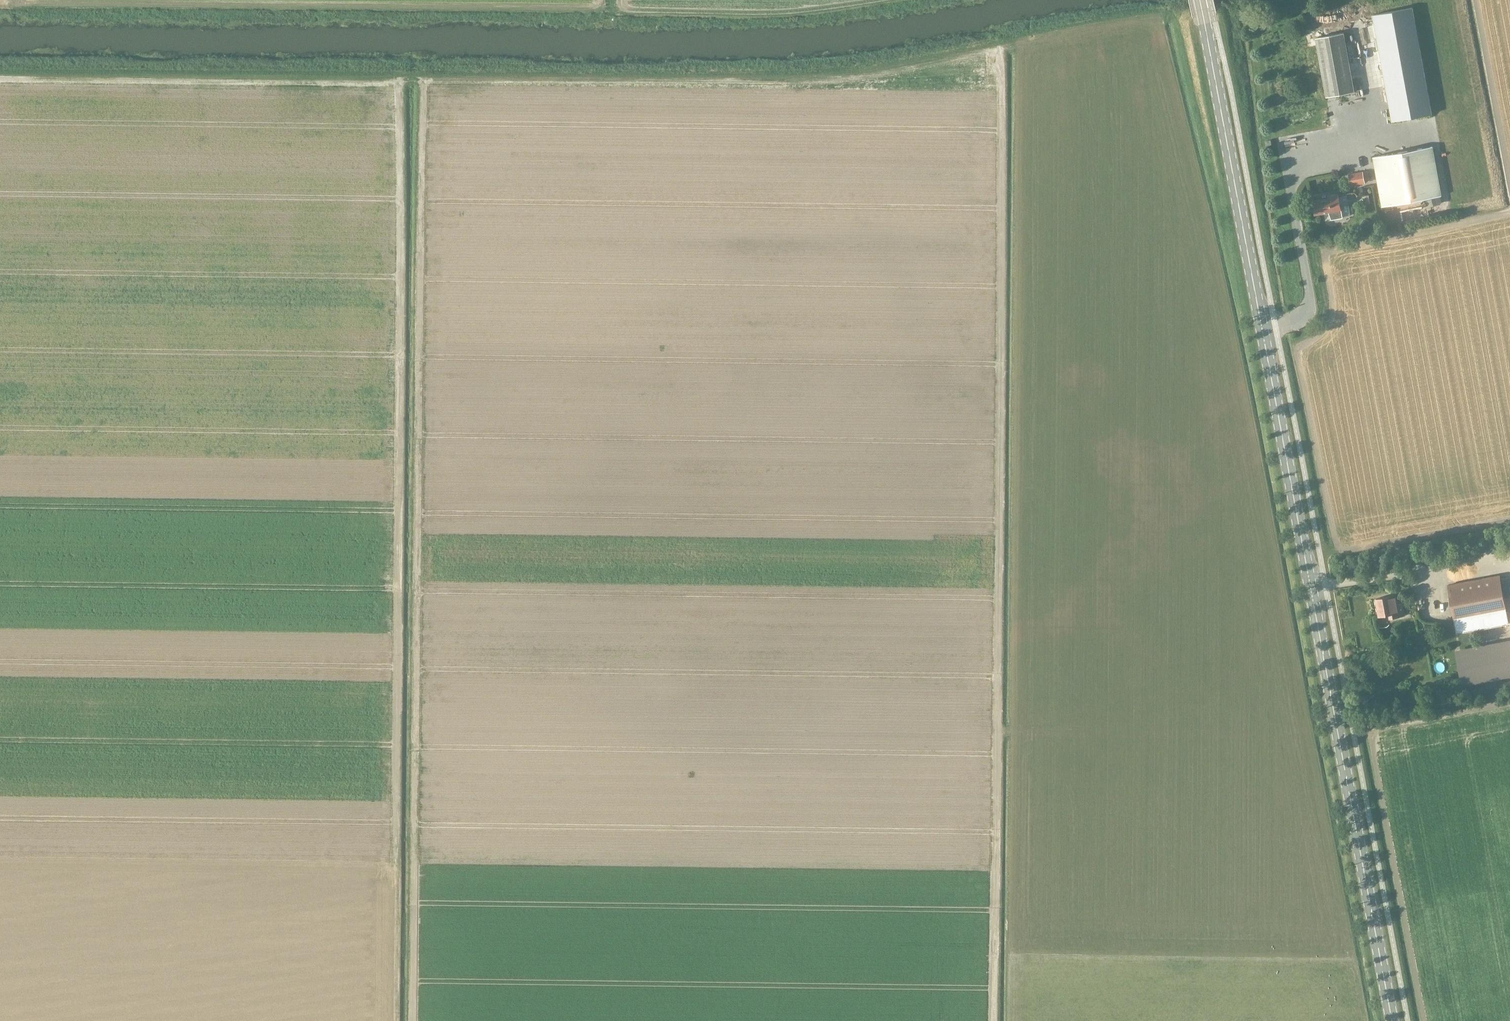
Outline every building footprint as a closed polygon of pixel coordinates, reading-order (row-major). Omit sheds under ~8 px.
[(1373,15),(1392,121),(1432,114),(1413,8),(1373,15)] [(1316,37),(1327,97),(1354,92),(1344,32),(1316,37)] [(1432,146),(1373,157),(1382,206),(1441,196),(1432,146)] [(1350,185),(1365,183),(1363,172),(1348,174),(1350,185)] [(1314,215),(1328,212),(1332,219),(1341,218),(1342,217),(1341,210),(1338,193),(1328,195),(1328,198),(1312,201),(1314,215)] [(1500,575),(1448,585),(1454,620),(1506,611),(1500,575)] [(1394,595),(1376,599),(1379,616),(1389,614),(1390,618),(1404,615),(1401,601),(1396,602),(1394,595)] [(1448,602),(1437,602),(1438,613),(1448,613),(1448,602)] [(1458,652),(1464,684),(1509,675),(1509,642),(1458,652)]
